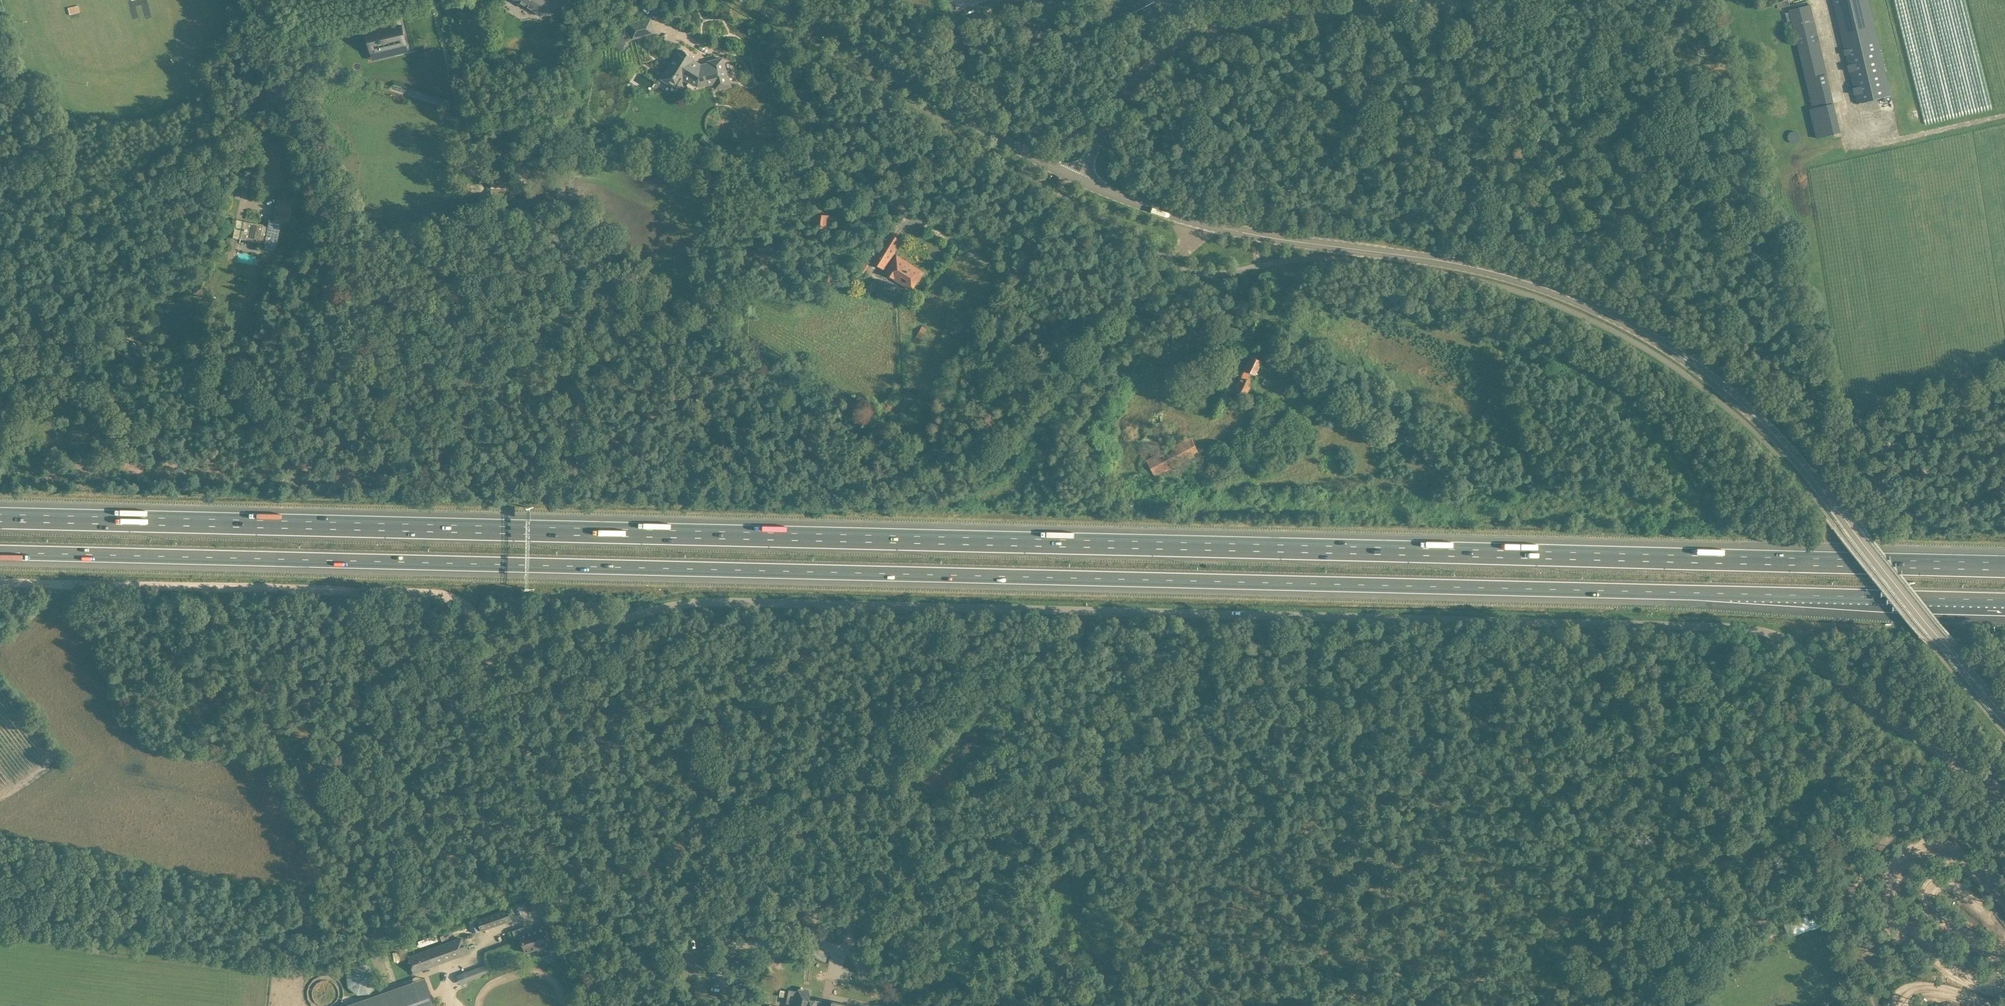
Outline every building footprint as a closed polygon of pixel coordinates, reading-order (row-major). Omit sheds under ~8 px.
[(523,1),(522,3),(538,13),(541,8),(546,11),(560,8),(561,10),(564,9),(573,7),(572,0),(558,0),(558,2),(550,3),(544,0),(521,0),(523,1)] [(1153,0),(1127,0),(1133,12),(1153,1),(1153,0)] [(1834,1),(1858,103),(1891,95),(1868,0),(1834,0),(1834,1)] [(1812,108),(1809,108),(1816,138),(1841,132),(1811,4),(1789,9),(1812,108)] [(1142,14),(1145,21),(1157,16),(1154,9),(1142,14)] [(629,24),(633,38),(654,33),(650,19),(629,24)] [(380,27),(366,30),(371,52),(383,50),(382,48),(406,42),(402,25),(393,27),(393,24),(384,26),(384,24),(380,25),(380,27)] [(691,62),(694,57),(686,53),(686,51),(684,50),(682,51),(681,50),(675,59),(674,59),(664,74),(676,81),(679,76),(688,81),(689,80),(698,85),(708,83),(708,85),(714,83),(716,88),(721,87),(730,85),(727,73),(726,74),(723,58),(709,62),(709,63),(701,65),(699,64),(698,66),(691,62)] [(243,221),(240,239),(264,244),(263,250),(265,250),(275,252),(280,223),(288,224),(291,209),(293,201),(277,198),(275,206),(273,221),(269,220),(268,226),(243,221)] [(812,213),(811,227),(828,227),(829,214),(812,213)] [(526,218),(530,232),(540,229),(536,215),(526,218)] [(870,261),(884,269),(902,240),(888,231),(870,261)] [(238,251),(236,262),(255,265),(257,254),(238,251)] [(884,272),(912,290),(918,280),(919,281),(923,274),(922,273),(923,271),(896,253),(884,272)] [(827,283),(846,285),(846,276),(828,275),(827,283)] [(914,340),(918,342),(927,328),(922,325),(914,340)] [(1300,348),(1281,380),(1293,387),(1299,376),(1298,375),(1310,354),(1300,348)] [(1235,389),(1246,394),(1252,382),(1249,380),(1250,378),(1248,377),(1250,372),(1255,375),(1262,361),(1252,356),(1245,370),(1242,376),(1235,389)] [(1224,369),(1222,373),(1228,376),(1233,366),(1223,361),(1221,367),(1224,369)] [(1191,381),(1196,390),(1216,379),(1211,369),(1191,381)] [(894,406),(887,402),(883,408),(890,412),(894,406)] [(1146,460),(1154,476),(1199,452),(1191,437),(1146,460)] [(1219,453),(1212,457),(1218,467),(1230,460),(1224,449),(1219,452),(1219,453)] [(200,701),(220,704),(222,692),(202,689),(200,701)] [(1817,904),(1806,908),(1808,915),(1810,919),(1821,915),(1818,907),(1817,904)] [(477,919),(481,931),(512,920),(507,908),(477,919)] [(1794,933),(1804,930),(1802,925),(1810,922),(1807,915),(1790,922),(1794,933)] [(469,923),(473,933),(480,930),(477,920),(469,923)] [(551,943),(545,927),(526,933),(524,926),(512,930),(515,938),(520,936),(526,952),(551,943)] [(408,956),(414,972),(467,953),(462,938),(438,947),(436,942),(429,945),(427,940),(415,945),(418,952),(408,956)] [(463,971),(467,981),(491,973),(488,962),(463,971)] [(367,994),(372,991),(376,987),(378,982),(378,976),(376,971),(373,967),(369,964),(364,963),(359,963),(354,965),(350,968),(347,972),(346,977),(346,982),(348,987),(351,991),(356,994),(362,995),(367,994)] [(339,980),(335,976),(329,974),(323,974),(318,975),(313,978),(310,983),(308,988),(308,994),(309,999),(313,1003),(316,1005),(335,1005),(339,1003),(342,998),(343,992),(342,986),(339,980)] [(337,1005),(437,1005),(425,974),(337,1005)] [(821,1001),(810,999),(811,994),(810,994),(809,991),(809,990),(804,989),(801,987),(795,991),(789,990),(788,995),(791,995),(790,999),(787,998),(786,1003),(795,1005),(794,1005),(820,1005),(821,1001)]
